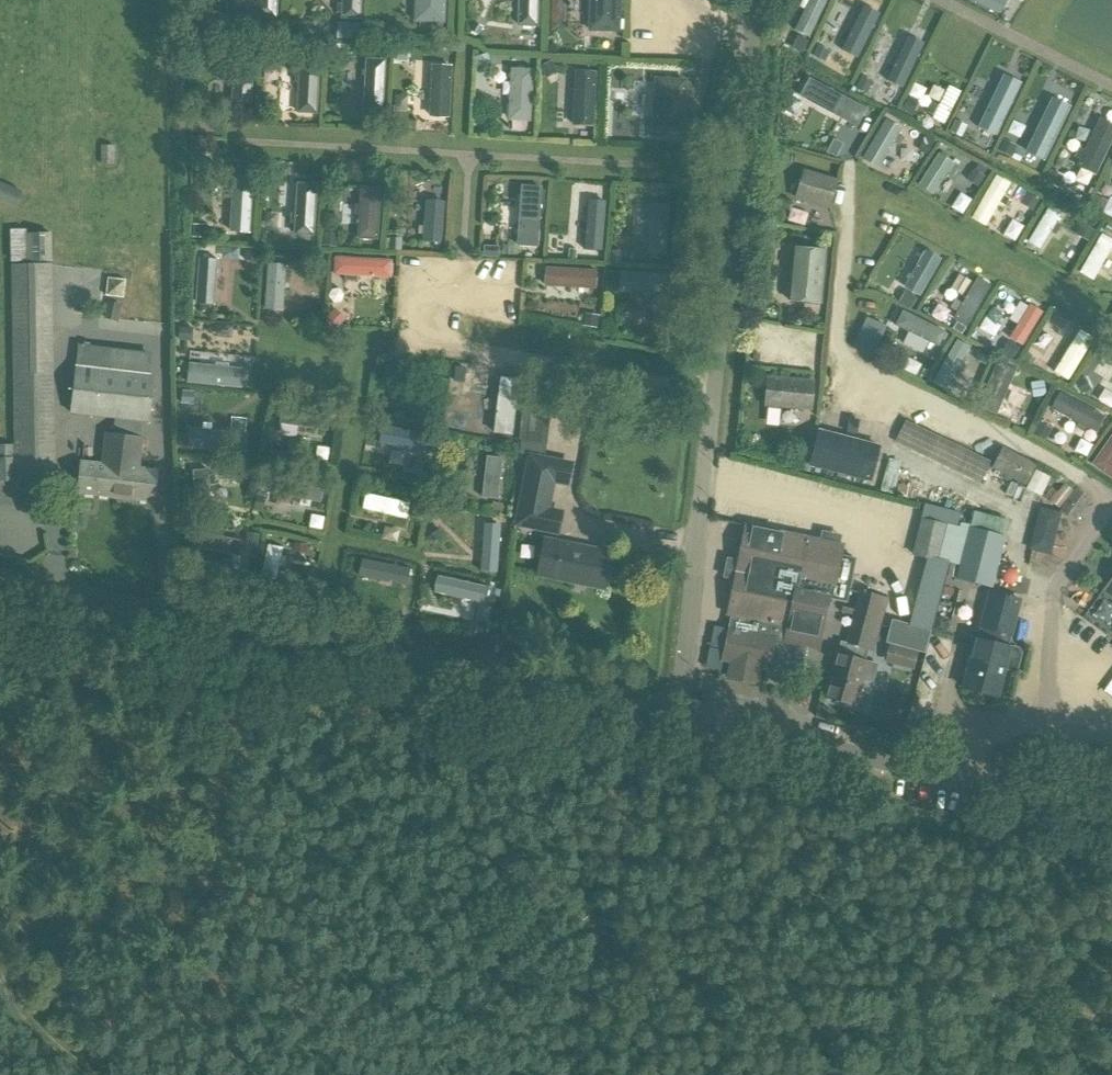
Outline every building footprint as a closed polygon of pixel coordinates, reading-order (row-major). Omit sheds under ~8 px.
[(227,20),(279,22),(279,0),(259,0),(255,0),(227,0),(227,20)] [(337,15),(343,15),(342,21),(363,22),(364,0),(343,0),(343,5),(337,5),(337,15)] [(415,25),(447,26),(448,0),(416,0),(415,25)] [(519,28),(540,29),(541,0),(520,0),(519,28)] [(590,34),(623,35),(624,0),(591,0),(590,34)] [(808,37),(826,0),(809,0),(794,31),(808,37)] [(1000,14),(1007,0),(971,0),(1000,14)] [(863,11),(843,54),(857,61),(878,17),(863,11)] [(907,38),(887,81),(901,88),(922,45),(907,38)] [(798,39),(793,50),(805,55),(810,44),(798,39)] [(818,47),(813,57),(825,63),(830,52),(818,47)] [(277,53),(264,52),(263,65),(276,65),(277,53)] [(407,52),(396,52),(396,64),(407,64),(407,52)] [(478,55),(475,56),(477,67),(489,64),(486,53),(478,55)] [(229,70),(228,79),(233,79),(232,111),(252,112),(255,59),(235,58),(234,70),(229,70)] [(367,60),(364,113),(385,114),(387,61),(367,60)] [(551,60),(540,66),(546,77),(557,71),(551,60)] [(295,74),(294,83),(299,83),(298,115),(319,116),(321,63),(300,62),(300,74),(295,74)] [(433,67),(430,119),(451,120),(453,68),(433,67)] [(514,67),(511,119),(533,120),(536,68),(514,67)] [(579,69),(576,124),(596,125),(599,70),(579,69)] [(1002,74),(976,127),(994,136),(1019,83),(1002,74)] [(862,78),(857,89),(867,94),(873,83),(862,78)] [(810,83),(800,101),(857,131),(867,113),(810,83)] [(932,119),(943,124),(960,92),(949,86),(938,107),(931,103),(926,112),(934,116),(932,119)] [(912,113),(918,102),(908,97),(902,108),(912,113)] [(1052,101),(1027,153),(1044,162),(1070,109),(1052,101)] [(1094,175),(1111,138),(1111,125),(1099,119),(1084,152),(1078,149),(1074,158),(1080,161),(1077,167),(1094,175)] [(888,120),(860,166),(877,177),(894,148),(900,152),(908,138),(902,135),(905,130),(888,120)] [(954,120),(949,131),(961,136),(966,126),(954,120)] [(834,143),(827,156),(836,161),(843,147),(834,143)] [(1005,143),(1000,154),(1011,159),(1017,148),(1005,143)] [(101,147),(101,166),(115,166),(115,147),(101,147)] [(946,173),(953,177),(959,166),(938,153),(918,184),(933,193),(946,173)] [(805,168),(794,197),(831,209),(840,177),(805,168)] [(967,177),(978,185),(984,176),(973,168),(967,177)] [(1057,186),(1063,175),(1050,169),(1045,180),(1057,186)] [(900,174),(895,183),(907,191),(913,181),(900,174)] [(996,175),(972,218),(985,225),(1010,183),(996,175)] [(407,177),(406,192),(422,193),(424,178),(407,177)] [(15,209),(23,193),(0,183),(0,202),(15,209)] [(292,215),(291,225),(295,225),(294,237),(316,239),(319,186),(298,185),(296,215),(292,215)] [(229,206),(228,215),(235,215),(234,231),(249,232),(252,190),(236,188),(235,206),(229,206)] [(357,207),(356,217),(360,217),(359,241),(380,242),(383,190),(362,188),(361,207),(357,207)] [(1032,209),(1038,198),(1027,192),(1021,203),(1032,209)] [(527,195),(524,246),(543,247),(545,196),(527,195)] [(1095,195),(1089,207),(1101,212),(1106,201),(1095,195)] [(428,199),(426,240),(444,241),(447,200),(428,199)] [(593,200),(590,246),(605,247),(608,201),(593,200)] [(654,202),(651,252),(670,253),(673,204),(654,202)] [(1061,225),(1055,221),(1059,215),(1048,208),(1028,241),(1040,248),(1050,231),(1055,234),(1061,225)] [(1093,230),(1081,223),(1076,232),(1088,239),(1093,230)] [(205,237),(205,224),(192,224),(192,236),(205,237)] [(266,242),(271,233),(261,228),(257,238),(266,242)] [(53,234),(27,232),(27,263),(53,263),(53,234)] [(323,233),(322,245),(335,246),(336,234),(323,233)] [(1080,272),(1093,280),(1111,247),(1111,240),(1102,234),(1080,272)] [(389,237),(389,249),(401,249),(401,238),(389,237)] [(495,245),(484,244),(483,254),(495,255),(495,245)] [(819,303),(824,248),(792,245),(788,301),(819,303)] [(94,248),(96,282),(112,281),(110,248),(94,248)] [(244,258),(255,263),(259,252),(249,248),(244,258)] [(303,262),(304,250),(291,249),(290,262),(303,262)] [(387,272),(386,250),(326,252),(326,273),(387,272)] [(622,251),(612,250),(610,260),(621,262),(622,251)] [(924,251),(903,286),(918,294),(938,259),(924,251)] [(199,257),(196,303),(215,305),(218,258),(199,257)] [(53,263),(27,263),(11,263),(15,485),(57,484),(53,263)] [(268,263),(265,308),(285,309),(288,264),(268,263)] [(547,266),(546,285),(598,288),(599,269),(547,266)] [(977,277),(953,317),(966,325),(990,285),(977,277)] [(899,302),(910,308),(915,297),(904,291),(899,302)] [(1008,337),(1021,345),(1041,313),(1028,305),(1008,337)] [(901,310),(894,324),(937,346),(944,331),(901,310)] [(599,315),(586,313),(584,325),(597,327),(599,315)] [(886,326),(865,317),(852,346),(872,355),(886,326)] [(192,341),(192,328),(180,328),(179,340),(192,341)] [(1067,380),(1093,338),(1079,330),(1053,371),(1067,380)] [(960,362),(968,347),(957,340),(933,382),(945,389),(955,370),(962,374),(966,366),(960,362)] [(1008,340),(1001,351),(1012,357),(1019,347),(1008,340)] [(974,357),(985,363),(991,354),(979,347),(974,357)] [(1032,357),(1027,365),(1036,370),(1040,362),(1032,357)] [(996,413),(1016,366),(997,359),(977,406),(996,413)] [(188,363),(186,382),(241,388),(243,368),(188,363)] [(388,365),(384,381),(415,388),(413,396),(431,400),(433,393),(436,394),(440,377),(388,365)] [(76,366),(70,414),(150,423),(156,376),(76,366)] [(922,368),(917,376),(924,380),(928,372),(922,368)] [(768,377),(765,406),(811,410),(814,381),(768,377)] [(1085,377),(1075,381),(1081,392),(1090,388),(1085,377)] [(1095,385),(1100,398),(1111,392),(1111,377),(1095,385)] [(1030,383),(1032,396),(1044,394),(1042,381),(1030,383)] [(193,404),(194,392),(182,390),(181,403),(193,404)] [(484,393),(479,425),(496,428),(501,396),(484,393)] [(1103,416),(1059,393),(1051,408),(1095,431),(1103,416)] [(284,407),(281,424),(300,426),(299,431),(307,432),(308,427),(329,430),(332,414),(284,407)] [(972,490),(986,453),(899,421),(885,457),(972,490)] [(1045,438),(1050,429),(1040,424),(1035,433),(1045,438)] [(383,426),(380,439),(412,446),(414,433),(383,426)] [(189,428),(187,447),(245,453),(247,434),(189,428)] [(879,446),(818,430),(809,466),(870,481),(879,446)] [(117,466),(121,435),(106,433),(103,463),(83,461),(79,493),(115,496),(116,482),(128,483),(130,467),(117,466)] [(1091,463),(1111,478),(1111,433),(1091,463)] [(158,469),(140,467),(143,437),(121,435),(117,466),(130,467),(128,483),(116,482),(115,496),(154,501),(158,469)] [(14,485),(13,447),(0,447),(0,485),(14,485)] [(1025,484),(1035,464),(1002,447),(992,468),(1025,484)] [(530,455),(514,528),(561,538),(566,514),(551,511),(556,487),(570,490),(575,464),(530,455)] [(873,483),(886,489),(900,461),(886,455),(873,483)] [(488,456),(483,497),(499,499),(504,457),(488,456)] [(234,477),(245,479),(247,469),(235,467),(234,477)] [(210,469),(193,470),(196,510),(213,509),(210,469)] [(1034,469),(1025,488),(1039,495),(1048,476),(1034,469)] [(278,478),(276,494),(322,502),(325,487),(278,478)] [(1076,487),(1059,510),(1075,522),(1091,498),(1076,487)] [(254,506),(263,508),(266,498),(256,495),(254,506)] [(366,495),(363,509),(407,519),(410,505),(366,495)] [(926,503),(913,553),(939,559),(948,523),(959,526),(963,513),(926,503)] [(491,560),(492,517),(477,517),(476,560),(491,560)] [(730,628),(724,659),(738,662),(735,674),(751,677),(754,665),(768,668),(774,638),(786,641),(788,630),(819,636),(827,597),(845,601),(854,558),(839,555),(842,545),(748,527),(737,577),(736,577),(729,611),(734,613),(731,628),(730,628)] [(967,527),(954,577),(960,579),(990,587),(1003,536),(1000,535),(967,527)] [(246,533),(244,545),(256,547),(259,536),(246,533)] [(203,534),(200,549),(222,553),(222,558),(231,560),(232,555),(240,557),(243,542),(205,534),(203,534)] [(545,537),(537,574),(604,589),(613,552),(545,537)] [(294,542),(293,551),(305,554),(307,545),(294,542)] [(267,545),(261,577),(276,580),(282,548),(267,545)] [(364,560),(360,576),(407,586),(410,570),(364,560)] [(1101,591),(1111,599),(1111,575),(1101,591)] [(438,577),(434,593),(485,604),(489,589),(438,577)] [(838,653),(827,696),(857,704),(858,699),(869,701),(878,663),(868,660),(865,660),(869,647),(882,596),(873,594),(861,590),(847,642),(848,642),(845,655),(838,653)] [(976,639),(964,688),(984,693),(998,696),(1004,671),(1011,672),(1016,669),(1020,653),(1016,648),(1010,647),(1008,646),(1019,599),(989,592),(978,639),(976,639)] [(923,651),(929,627),(893,618),(887,641),(893,643),(919,649),(923,651)]
